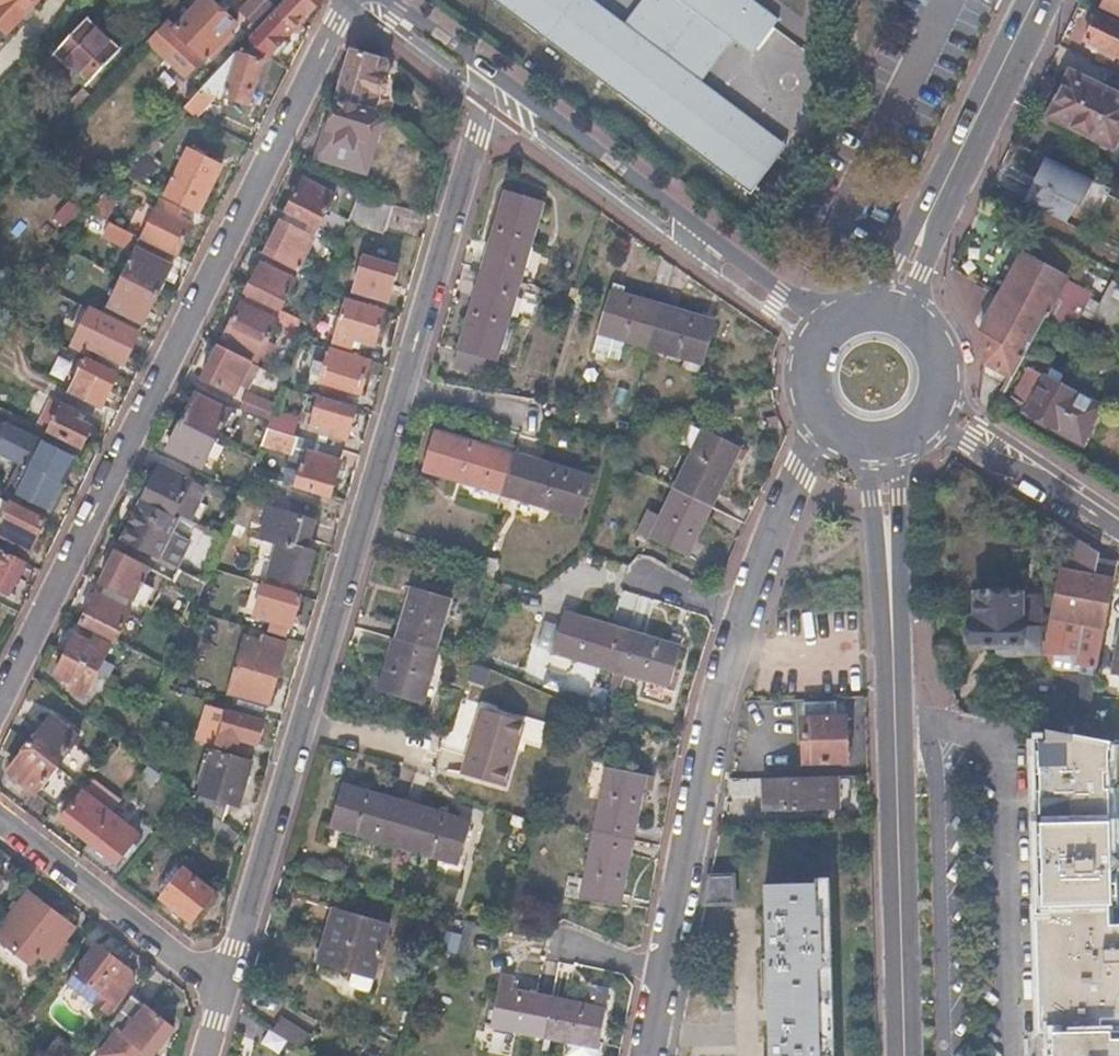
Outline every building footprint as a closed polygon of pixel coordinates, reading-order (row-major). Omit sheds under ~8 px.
[(4,34),(37,0),(0,0),(0,30),(4,34)] [(208,0),(202,0),(173,31),(203,59),(221,39),(225,43),(234,35),(229,31),(235,25),(208,0)] [(239,48),(184,107),(198,118),(216,98),(249,107),(263,62),(272,53),(275,55),(285,45),(283,42),(287,37),(286,36),(306,13),(309,16),(320,3),(323,0),(284,0),(249,38),(257,46),(251,53),(239,48)] [(624,25),(591,0),(491,0),(751,196),(780,157),(787,147),(701,83),(732,41),(753,56),(774,28),(779,21),(750,0),(643,0),(624,25)] [(1102,7),(1118,15),(1118,0),(1105,0),(1102,7)] [(1099,15),(1087,40),(1118,55),(1118,25),(1099,15)] [(118,51),(84,21),(52,56),(85,86),(118,51)] [(163,49),(158,44),(138,67),(147,74),(155,65),(151,62),(163,49)] [(381,62),(351,52),(335,104),(373,114),(378,96),(380,97),(387,94),(390,87),(387,80),(383,79),(387,68),(385,64),(381,62)] [(1070,73),(1049,116),(1112,148),(1118,134),(1118,97),(1070,73)] [(92,99),(82,90),(62,111),(72,120),(92,99)] [(328,129),(331,130),(321,162),(353,172),(362,139),(369,141),(376,115),(373,114),(335,104),(328,129)] [(220,166),(188,150),(164,196),(198,213),(220,166)] [(156,162),(144,151),(122,174),(138,182),(156,162)] [(1045,157),(1023,202),(1065,224),(1075,204),(1080,206),(1093,180),(1045,157)] [(138,182),(122,174),(112,185),(135,197),(142,184),(138,182)] [(334,195),(301,179),(285,212),(289,214),(319,227),(334,195)] [(480,271),(476,285),(472,298),(475,298),(460,349),(496,360),(509,314),(512,315),(518,297),(507,294),(511,280),(516,263),(524,266),(543,202),(507,191),(492,242),(489,242),(480,271)] [(55,216),(69,226),(85,204),(70,194),(55,216)] [(391,203),(358,194),(348,221),(383,232),(391,203)] [(129,210),(101,196),(87,212),(103,220),(114,226),(120,228),(129,210)] [(180,211),(158,200),(139,238),(176,257),(191,226),(176,218),(180,211)] [(283,224),(280,223),(265,253),(268,254),(296,268),(299,269),(319,227),(289,214),(283,224)] [(114,226),(103,220),(96,232),(109,239),(114,226)] [(171,268),(136,250),(122,278),(157,296),(171,268)] [(263,266),(259,264),(245,293),(247,294),(276,308),(282,310),(296,281),(291,278),(296,268),(268,254),(263,266)] [(1065,278),(1022,254),(1000,293),(982,324),(985,364),(1011,379),(1021,360),(1018,352),(1024,341),(1029,343),(1044,316),(1069,329),(1088,295),(1063,282),(1065,278)] [(397,265),(364,256),(354,292),(387,301),(397,265)] [(524,266),(516,263),(511,280),(522,283),(527,267),(524,266)] [(321,284),(307,277),(301,290),(315,296),(321,284)] [(122,278),(110,304),(145,321),(157,296),(122,278)] [(522,283),(511,280),(507,294),(518,297),(522,283)] [(476,285),(470,283),(466,296),(472,298),(476,285)] [(1109,284),(1091,318),(1118,333),(1118,287),(1110,283),(1109,284)] [(625,295),(609,291),(597,335),(594,345),(597,346),(620,352),(624,338),(652,346),(684,355),(681,369),(697,373),(700,363),(703,364),(716,320),(703,317),(702,321),(662,310),(624,300),(625,295)] [(242,304),(240,303),(221,342),(256,360),(275,321),(271,319),(276,308),(247,294),(242,304)] [(384,311),(346,300),(333,342),(350,347),(353,339),(374,345),(384,311)] [(140,331),(91,309),(74,345),(90,352),(92,347),(100,351),(120,360),(126,362),(140,331)] [(260,366),(218,347),(203,379),(235,395),(244,376),(253,380),(260,366)] [(369,361),(328,349),(318,383),(324,385),(322,393),(342,399),(345,391),(357,394),(360,395),(369,361)] [(100,351),(97,357),(117,367),(120,360),(100,351)] [(119,374),(86,359),(70,391),(103,407),(119,374)] [(1098,405),(1029,367),(1012,398),(1027,406),(1023,411),(1079,441),(1098,405)] [(357,394),(345,391),(342,399),(355,402),(357,394)] [(277,402),(255,392),(246,411),(269,423),(273,412),(277,402)] [(231,412),(195,395),(181,423),(217,441),(225,427),(236,433),(241,421),(230,415),(231,412)] [(19,400),(13,415),(84,448),(94,425),(78,417),(81,411),(52,398),(46,412),(19,400)] [(355,409),(317,398),(308,431),(347,442),(355,409)] [(269,423),(268,425),(266,432),(293,439),(298,419),(273,412),(269,423)] [(217,441),(181,423),(167,451),(204,468),(217,441)] [(40,440),(7,424),(0,427),(0,453),(21,463),(28,466),(40,440)] [(695,448),(698,450),(678,492),(664,520),(651,514),(641,534),(689,558),(694,547),(691,545),(709,507),(731,459),(735,461),(740,449),(703,431),(695,448)] [(290,457),(287,471),(299,475),(296,487),(331,497),(343,453),(293,439),(266,432),(259,448),(290,457)] [(479,447),(435,434),(424,471),(457,481),(456,484),(486,493),(489,482),(505,487),(519,491),(516,501),(547,510),(548,507),(583,517),(594,480),(540,465),(541,461),(515,453),(480,443),(479,447)] [(56,448),(40,440),(28,466),(65,484),(77,458),(56,448)] [(206,478),(165,457),(145,497),(149,500),(159,505),(186,519),(206,478)] [(28,466),(21,463),(11,483),(18,487),(28,466)] [(65,484),(28,466),(18,487),(11,483),(9,489),(53,509),(65,484)] [(505,487),(489,482),(486,493),(502,497),(505,487)] [(519,491),(505,487),(502,497),(516,501),(519,491)] [(147,505),(146,506),(156,511),(157,510),(159,505),(149,500),(147,505)] [(142,502),(138,510),(122,542),(158,561),(164,550),(173,533),(179,520),(157,510),(156,511),(146,506),(147,505),(142,502)] [(9,503),(0,522),(0,535),(33,550),(47,521),(9,503)] [(261,541),(277,546),(268,576),(303,586),(312,553),(304,551),(311,524),(269,511),(261,541)] [(1099,553),(1066,532),(1043,656),(1049,672),(1071,676),(1094,681),(1115,569),(1116,565),(1098,560),(1099,553)] [(179,536),(173,533),(164,550),(174,555),(180,545),(176,543),(179,536)] [(10,597),(27,563),(0,550),(0,592),(10,597)] [(149,569),(117,552),(100,585),(105,588),(130,599),(145,606),(154,587),(143,581),(149,569)] [(246,582),(217,573),(214,585),(242,593),(246,582)] [(203,583),(187,575),(181,588),(197,596),(203,583)] [(246,582),(242,593),(236,614),(291,629),(300,598),(246,582)] [(100,597),(96,595),(82,624),(116,640),(131,612),(125,609),(130,599),(105,588),(100,597)] [(410,599),(412,600),(398,641),(394,654),(392,653),(384,679),(380,689),(433,706),(437,692),(426,688),(438,653),(433,652),(450,599),(413,588),(410,599)] [(1035,589),(1016,590),(1018,625),(1038,625),(1035,589)] [(975,617),(969,617),(970,643),(1009,643),(1009,653),(1039,651),(1038,625),(1018,625),(1016,590),(974,592),(975,617)] [(579,614),(566,610),(554,652),(573,658),(574,655),(617,669),(649,679),(648,682),(669,688),(685,636),(674,633),(670,646),(629,633),(578,617),(579,614)] [(93,644),(76,635),(66,653),(100,672),(113,646),(96,638),(93,644)] [(285,649),(243,638),(227,694),(269,706),(285,649)] [(191,650),(182,648),(174,677),(185,679),(191,650)] [(66,653),(56,673),(74,682),(71,687),(87,696),(100,672),(66,653)] [(384,679),(376,676),(373,686),(377,688),(380,689),(384,679)] [(377,688),(373,699),(429,717),(433,706),(380,689),(377,688)] [(837,702),(805,703),(807,762),(847,760),(846,717),(837,717),(837,702)] [(482,717),(484,718),(469,770),(503,780),(516,737),(521,738),(527,718),(485,706),(482,717)] [(262,724),(207,708),(197,742),(237,754),(239,743),(251,746),(256,747),(262,724)] [(81,737),(52,716),(32,744),(61,765),(81,737)] [(1043,741),(1034,741),(1036,790),(1112,796),(1108,793),(1108,788),(1116,780),(1112,777),(1112,745),(1081,740),(1043,732),(1043,741)] [(251,746),(239,743),(237,754),(248,757),(251,746)] [(32,744),(9,774),(56,810),(80,778),(61,765),(32,744)] [(252,763),(212,751),(198,800),(224,819),(229,800),(218,797),(221,788),(232,791),(242,794),(252,763)] [(606,789),(598,833),(590,879),(585,878),(582,898),(626,906),(629,893),(624,893),(634,840),(644,786),(648,787),(650,774),(606,767),(602,789),(606,789)] [(836,775),(763,778),(764,812),(837,810),(836,775)] [(104,790),(94,782),(85,793),(95,801),(104,790)] [(356,788),(343,784),(332,820),(396,840),(443,854),(462,860),(474,824),(460,819),(459,823),(407,807),(355,791),(356,788)] [(232,791),(221,788),(218,797),(229,800),(232,791)] [(85,793),(83,791),(61,819),(90,841),(111,814),(120,803),(104,790),(95,801),(85,793)] [(1112,796),(1036,790),(1038,856),(1108,854),(1107,852),(1106,824),(1114,824),(1114,798),(1112,796)] [(111,814),(90,841),(118,864),(140,837),(111,814)] [(462,860),(443,854),(438,869),(458,875),(462,860)] [(1108,854),(1038,856),(1040,910),(1108,907),(1107,877),(1118,864),(1108,854)] [(215,891),(184,868),(161,897),(170,904),(177,910),(192,922),(215,891)] [(735,876),(711,876),(705,906),(734,905),(735,876)] [(818,965),(822,965),(822,914),(817,914),(816,884),(766,885),(771,1055),(820,1055),(818,965)] [(31,891),(0,932),(0,937),(20,952),(53,908),(31,891)] [(177,910),(170,904),(165,910),(172,916),(177,910)] [(1035,911),(1041,1036),(1053,1035),(1096,1034),(1097,1019),(1118,1019),(1118,997),(1099,996),(1099,1004),(1077,1004),(1076,983),(1069,983),(1068,965),(1061,965),(1054,957),(1052,930),(1063,919),(1108,918),(1108,907),(1040,910),(1035,911)] [(77,926),(53,908),(20,952),(37,964),(44,954),(52,960),(77,926)] [(327,949),(323,948),(319,962),(356,973),(352,987),(372,993),(393,925),(339,909),(327,949)] [(1068,965),(1069,983),(1076,983),(1077,1004),(1099,1004),(1099,996),(1118,997),(1118,924),(1114,918),(1108,918),(1063,919),(1052,930),(1054,957),(1061,965),(1068,965)] [(96,948),(91,944),(59,984),(72,995),(84,980),(88,983),(93,986),(116,958),(98,945),(96,948)] [(134,972),(116,958),(93,986),(101,992),(93,1003),(105,1012),(113,1002),(116,1005),(129,989),(124,985),(131,976),(134,972)] [(137,980),(131,976),(124,985),(129,989),(137,980)] [(93,986),(88,983),(81,992),(85,995),(93,986)] [(500,987),(492,1028),(516,1033),(517,1029),(547,1035),(584,1043),(581,1055),(585,1055),(599,1055),(611,1000),(602,998),(599,1009),(554,1000),(513,992),(514,989),(500,987)] [(164,1017),(134,995),(112,1026),(142,1048),(164,1017)] [(284,1016),(273,1030),(301,1052),(312,1038),(284,1016)] [(1104,1033),(1104,1044),(1118,1043),(1118,1030),(1104,1033)] [(1053,1035),(1054,1055),(1118,1055),(1118,1043),(1104,1044),(1104,1033),(1096,1034),(1053,1035)] [(21,1045),(35,1055),(36,1055),(42,1049),(27,1037),(21,1045)] [(42,1049),(51,1055),(71,1055),(50,1039),(42,1049)]
